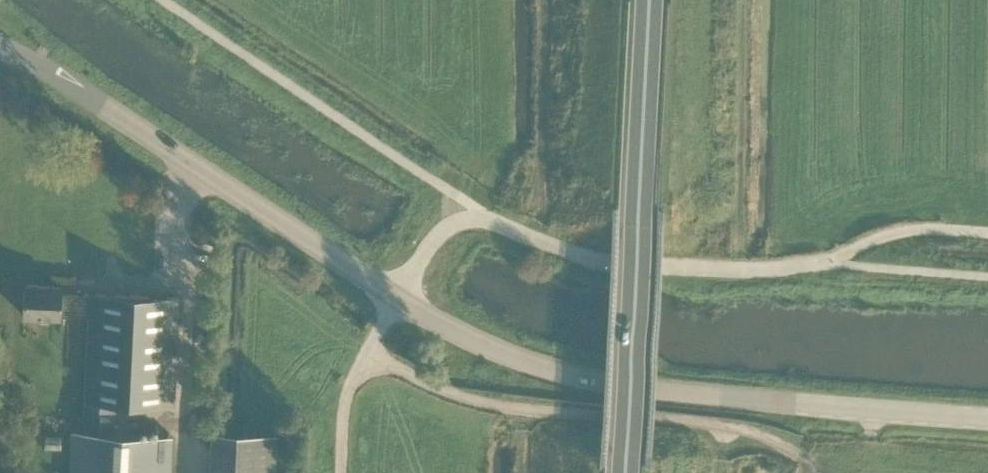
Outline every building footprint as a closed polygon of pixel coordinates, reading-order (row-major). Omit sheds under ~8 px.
[(21,284),(20,313),(56,315),(56,313),(85,314),(82,401),(114,402),(171,405),(175,297),(86,294),(86,295),(55,294),(55,285),(21,284)] [(67,472),(166,472),(168,438),(112,435),(114,402),(82,401),(80,434),(69,433),(67,472)] [(206,472),(271,472),(272,435),(208,432),(206,472)]
